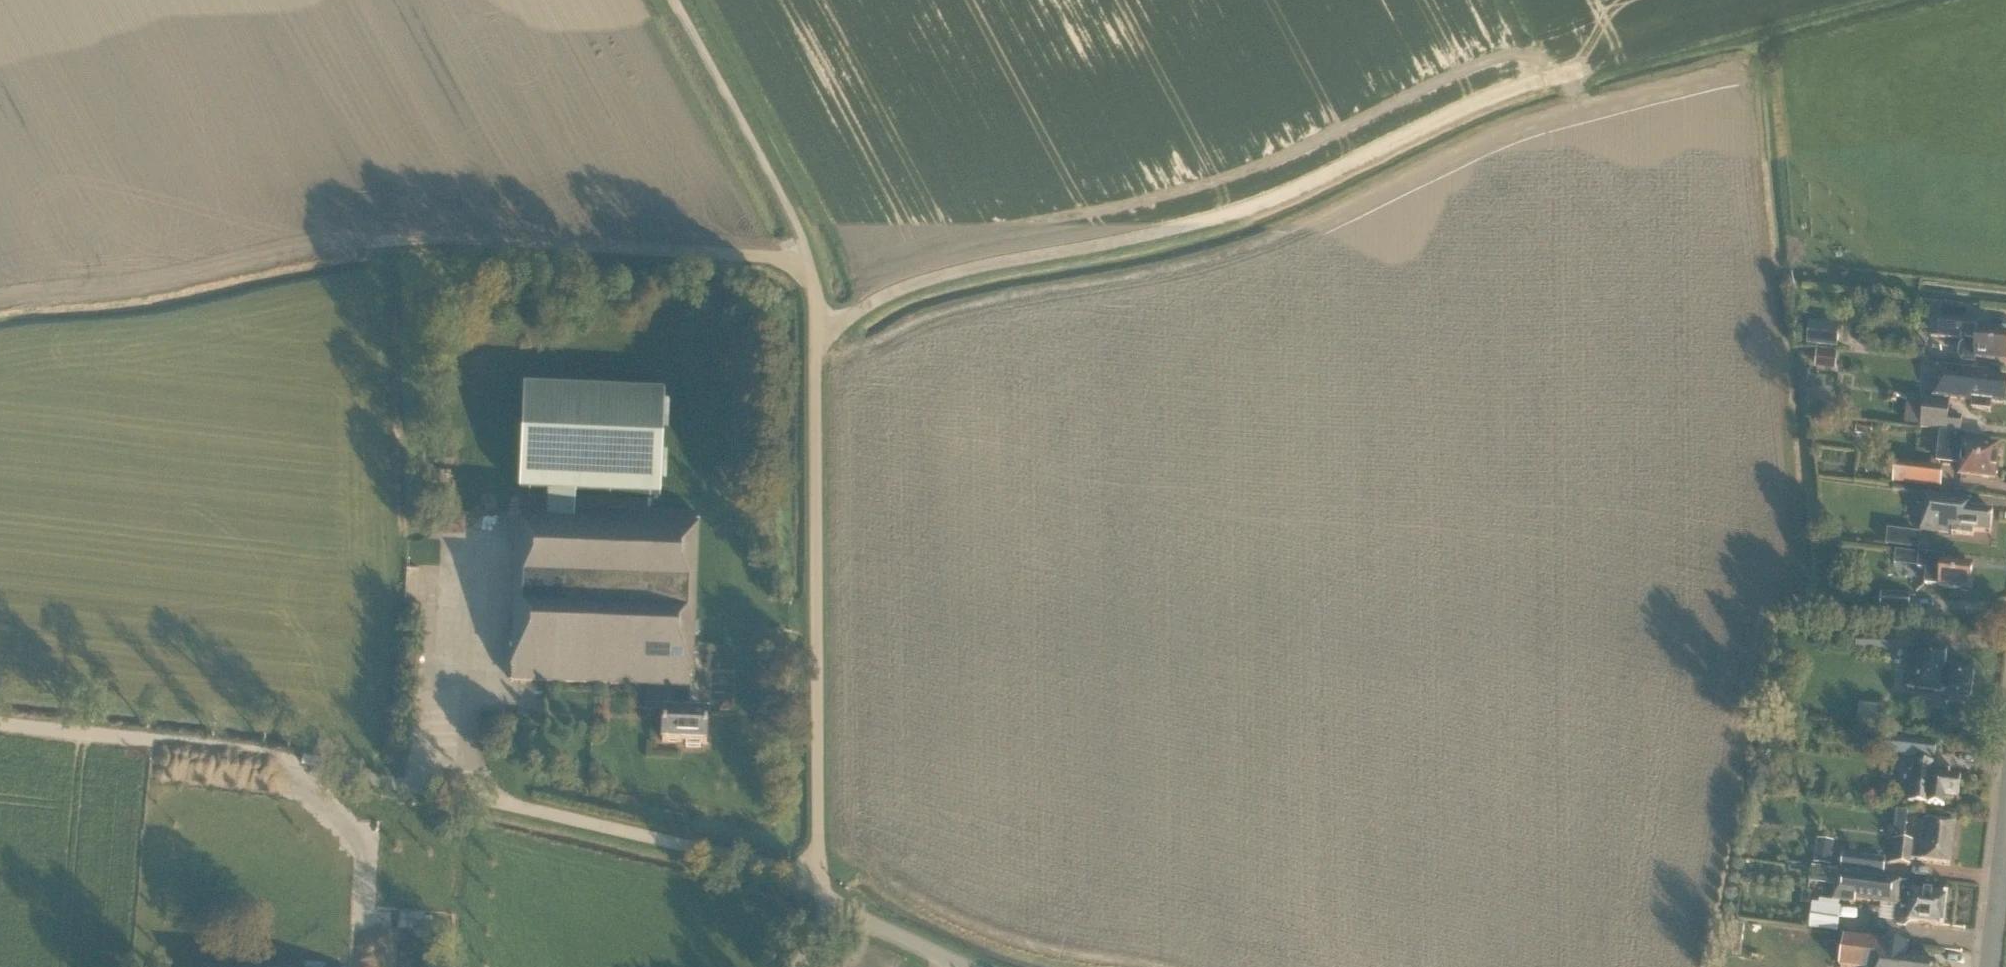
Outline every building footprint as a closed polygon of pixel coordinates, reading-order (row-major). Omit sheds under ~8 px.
[(1963,341),(1963,343),(1959,347),(1958,357),(1962,364),(1975,365),(1975,358),(2005,362),(2005,334),(1997,333),(1998,330),(1978,328),(1978,323),(1967,321),(1969,307),(1942,304),(1938,338),(1963,341)] [(1840,333),(1810,330),(1808,346),(1838,349),(1840,333)] [(1835,372),(1837,355),(1817,352),(1815,370),(1835,372)] [(1939,368),(1935,400),(1974,405),(1973,412),(1991,414),(1992,406),(2005,408),(2005,382),(1988,380),(1989,374),(1939,368)] [(545,511),(517,510),(510,681),(675,688),(674,712),(663,711),(661,743),(705,744),(706,713),(688,712),(689,688),(690,688),(698,517),(574,512),(574,497),(658,500),(662,394),(522,389),(518,494),(546,495),(545,511)] [(1963,421),(1947,419),(1949,404),(1924,401),(1920,428),(1961,433),(1963,421)] [(1871,436),(1872,426),(1857,425),(1855,434),(1871,436)] [(1966,438),(1941,435),(1938,462),(1962,465),(1961,476),(1995,480),(1995,477),(1998,475),(1998,469),(1996,467),(1999,448),(1965,444),(1966,438)] [(1924,488),(1926,468),(1894,465),(1892,485),(1924,488)] [(1974,532),(1991,534),(1993,512),(1970,509),(1971,499),(1925,493),(1921,530),(1973,537),(1974,532)] [(1888,530),(1886,546),(1903,548),(1905,532),(1888,530)] [(1939,588),(1970,591),(1973,566),(1943,563),(1944,557),(1920,555),(1918,569),(1927,570),(1925,585),(1939,586),(1939,588)] [(413,568),(412,601),(424,601),(425,581),(438,582),(439,568),(413,568)] [(1880,608),(1910,610),(1911,596),(1881,594),(1880,608)] [(1968,708),(1969,708),(1974,671),(1946,667),(1948,652),(1912,647),(1907,688),(1948,693),(1946,705),(1950,706),(1948,720),(1967,722),(1968,708)] [(1864,719),(1888,720),(1888,706),(1865,705),(1864,719)] [(1937,744),(1892,739),(1891,751),(1936,756),(1937,744)] [(1909,771),(1913,771),(1909,803),(1944,807),(1945,799),(1958,800),(1961,777),(1932,774),(1933,764),(1910,761),(1909,771)] [(1898,833),(1909,834),(1912,811),(1901,810),(1898,833)] [(1951,864),(1953,844),(1956,823),(1925,820),(1920,861),(1951,864)] [(1891,863),(1910,866),(1912,842),(1893,839),(1891,863)] [(1831,866),(1834,842),(1817,840),(1814,864),(1831,866)] [(1886,859),(1842,853),(1840,870),(1884,875),(1886,859)] [(1943,926),(1947,895),(1913,891),(1913,884),(1837,874),(1834,902),(1855,905),(1856,901),(1881,904),(1879,921),(1894,923),(1896,927),(1906,928),(1911,922),(1943,926)] [(1744,926),(1731,924),(1727,952),(1740,954),(1744,926)] [(1938,965),(1906,961),(1908,945),(1844,937),(1840,966),(1841,966),(1938,966),(1938,965)]
